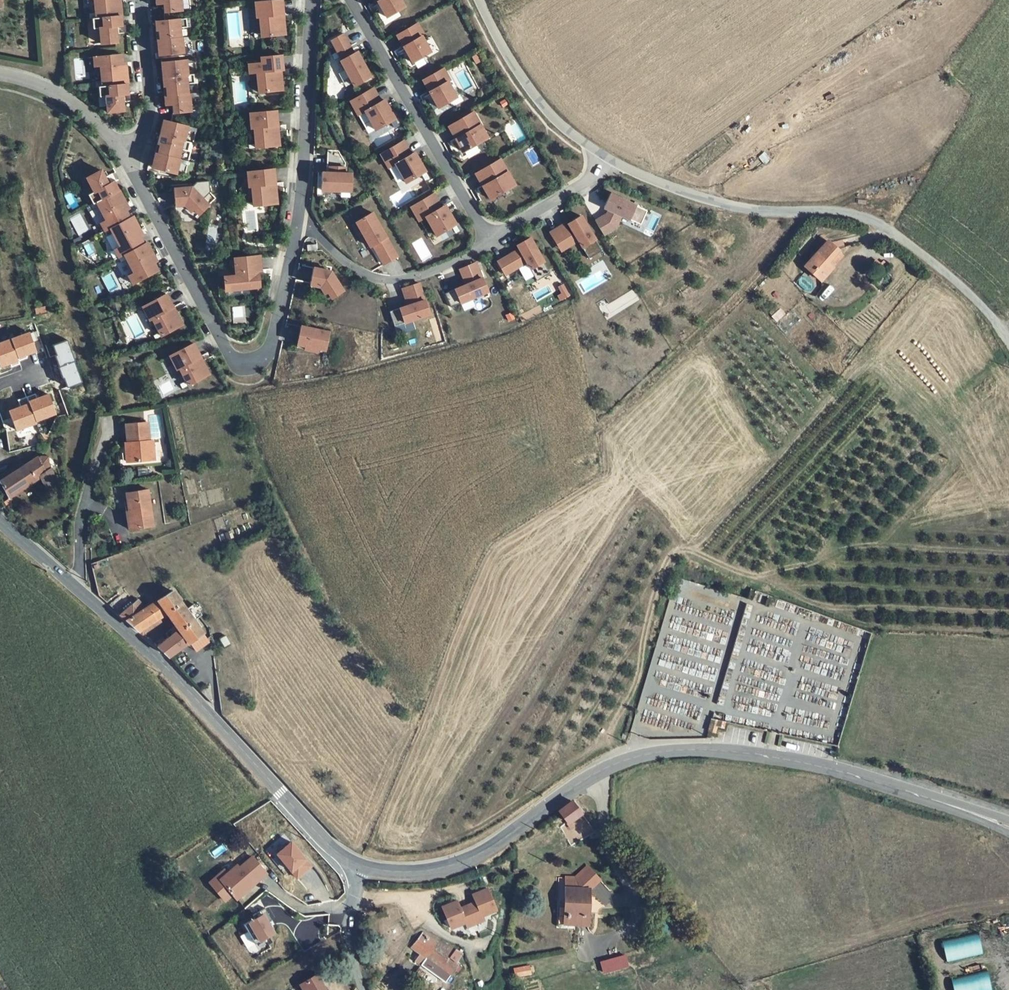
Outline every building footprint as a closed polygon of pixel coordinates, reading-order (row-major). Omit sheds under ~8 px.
[(96,11),(90,12),(91,17),(93,16),(122,14),(123,13),(121,0),(95,0),(96,11)] [(158,2),(166,1),(167,10),(192,7),(191,0),(158,0),(158,2)] [(259,14),(262,14),(264,30),(257,31),(258,34),(288,31),(285,0),(258,0),(259,14)] [(390,13),(401,7),(408,3),(406,0),(382,0),(390,13)] [(122,14),(93,16),(94,26),(100,26),(102,42),(118,40),(117,24),(123,24),(122,14)] [(158,19),(159,38),(192,34),(190,16),(158,19)] [(411,47),(422,62),(439,50),(432,39),(429,35),(431,33),(423,22),(404,36),(411,47)] [(344,57),(358,82),(375,72),(361,47),(357,49),(356,50),(354,47),(355,46),(346,30),(335,37),(341,48),(335,51),(338,55),(343,52),(346,51),(348,54),(345,56),(344,57)] [(159,38),(161,53),(193,49),(192,34),(159,38)] [(95,64),(101,64),(103,79),(97,80),(98,85),(100,85),(128,82),(129,82),(127,61),(124,61),(123,52),(95,55),(95,64)] [(264,60),(251,61),(252,70),(253,70),(259,69),(261,86),(255,86),(255,90),(286,87),(284,67),(286,66),(285,52),(263,54),(264,60)] [(164,60),(165,75),(200,71),(198,56),(164,60)] [(449,64),(428,76),(435,90),(444,104),(462,93),(453,77),(455,76),(449,64)] [(165,75),(167,93),(201,90),(200,71),(165,75)] [(108,103),(108,110),(125,109),(123,93),(129,92),(128,82),(100,85),(101,95),(107,94),(108,103)] [(377,84),(354,97),(362,111),(364,110),(369,107),(380,126),(395,117),(399,123),(403,121),(392,101),(388,95),(385,97),(377,84)] [(175,102),(176,110),(203,108),(201,90),(167,93),(168,102),(175,102)] [(479,107),(454,122),(461,134),(467,145),(469,147),(494,133),(479,107)] [(280,108),(253,112),(255,127),(258,126),(260,142),(254,143),(254,146),(284,143),(280,108)] [(166,118),(163,132),(187,138),(190,124),(166,118)] [(163,132),(158,150),(192,159),(196,140),(187,138),(163,132)] [(408,136),(385,150),(393,164),(400,160),(411,179),(427,170),(430,176),(434,174),(423,154),(420,148),(416,150),(408,136)] [(326,169),(326,187),(355,188),(356,170),(350,170),(350,159),(343,147),(332,146),(332,163),(334,163),(334,169),(326,169)] [(158,150),(155,165),(179,171),(181,160),(191,163),(192,159),(158,150)] [(507,154),(482,168),(489,181),(495,191),(496,194),(521,180),(507,154)] [(278,165),(251,168),(252,183),(255,183),(257,200),(251,200),(251,203),(282,200),(278,165)] [(402,193),(431,179),(428,172),(403,184),(394,166),(390,168),(402,193)] [(92,192),(96,201),(122,188),(117,179),(112,182),(104,168),(89,175),(97,189),(92,192)] [(177,186),(179,203),(188,203),(194,209),(197,206),(202,212),(212,202),(195,184),(177,186)] [(96,201),(94,203),(97,207),(102,204),(109,218),(104,221),(108,229),(133,215),(129,208),(133,206),(123,187),(122,188),(96,201)] [(614,208),(603,215),(611,229),(623,222),(629,210),(648,218),(654,204),(617,188),(611,202),(616,204),(614,208)] [(440,189),(417,203),(424,217),(426,216),(431,213),(442,231),(458,222),(461,229),(465,226),(454,207),(451,201),(448,203),(440,189)] [(378,208),(361,218),(376,243),(378,241),(382,239),(384,243),(381,245),(390,260),(403,252),(378,208)] [(571,219),(558,227),(567,242),(573,239),(575,242),(586,235),(597,253),(610,245),(588,210),(575,218),(582,228),(578,231),(571,219)] [(133,215),(108,229),(110,233),(116,230),(123,244),(118,247),(122,255),(147,242),(144,234),(147,232),(137,214),(133,215)] [(504,257),(511,270),(533,257),(544,276),(557,268),(536,233),(523,240),(525,244),(504,257)] [(147,242),(122,255),(124,259),(130,256),(137,271),(132,273),(136,281),(161,268),(157,260),(161,259),(150,240),(147,242)] [(828,264),(839,251),(829,243),(806,268),(820,282),(833,268),(828,264)] [(828,264),(833,268),(844,256),(839,251),(828,264)] [(228,274),(230,288),(263,285),(262,268),(265,267),(264,253),(239,255),(240,273),(228,274)] [(452,288),(457,301),(494,286),(482,257),(466,264),(473,279),(452,288)] [(319,264),(315,281),(325,283),(330,290),(333,288),(337,294),(349,287),(336,268),(319,264)] [(426,279),(409,284),(415,301),(396,307),(401,322),(436,310),(426,279)] [(147,306),(154,319),(157,318),(164,332),(159,334),(161,338),(187,323),(170,293),(147,306)] [(306,327),(301,349),(329,355),(333,333),(306,327)] [(0,344),(0,363),(1,367),(18,361),(17,358),(35,351),(29,334),(0,344)] [(82,382),(67,341),(55,346),(59,356),(57,357),(65,379),(66,379),(69,386),(82,382)] [(199,343),(175,356),(183,369),(185,368),(192,381),(187,384),(189,388),(216,374),(199,343)] [(37,424),(36,421),(55,414),(48,395),(29,402),(30,404),(11,411),(18,431),(37,424)] [(146,424),(125,425),(126,443),(130,443),(130,447),(127,447),(122,450),(123,463),(149,460),(148,443),(146,424)] [(46,488),(57,482),(50,468),(47,458),(37,457),(14,473),(11,469),(1,479),(9,496),(40,477),(46,488)] [(122,514),(127,532),(135,530),(153,527),(144,491),(122,496),(126,513),(122,514)] [(192,641),(198,649),(207,643),(172,592),(146,609),(139,614),(133,606),(121,614),(143,633),(150,628),(148,625),(168,613),(178,629),(157,645),(163,650),(169,657),(192,641)] [(133,606),(139,614),(146,609),(140,601),(133,606)] [(724,721),(710,718),(706,733),(713,735),(715,728),(721,729),(724,721)] [(581,812),(573,799),(559,809),(566,821),(581,812)] [(312,866),(291,840),(275,853),(296,878),(312,866)] [(234,894),(238,898),(268,872),(254,857),(240,868),(238,865),(229,873),(225,869),(211,882),(227,900),(234,894)] [(587,892),(587,893),(598,884),(586,871),(575,881),(566,879),(564,889),(587,892)] [(441,903),(449,924),(464,919),(465,923),(482,916),(480,912),(495,906),(486,885),(471,891),(474,898),(458,905),(456,897),(441,903)] [(564,889),(561,908),(555,907),(552,926),(554,928),(560,929),(562,927),(563,925),(582,927),(587,893),(587,892),(564,889)] [(264,913),(244,924),(254,943),(275,932),(264,913)] [(413,946),(419,950),(432,960),(447,971),(454,961),(451,957),(454,954),(458,947),(421,929),(411,944),(413,946)] [(947,962),(983,953),(978,933),(942,942),(947,962)] [(414,958),(419,950),(413,946),(408,954),(414,958)] [(428,967),(432,960),(419,950),(414,958),(428,967)] [(528,964),(514,969),(516,976),(530,972),(528,964)] [(988,970),(951,977),(953,989),(991,989),(988,970)] [(316,975),(299,984),(302,989),(323,989),(316,975)]
